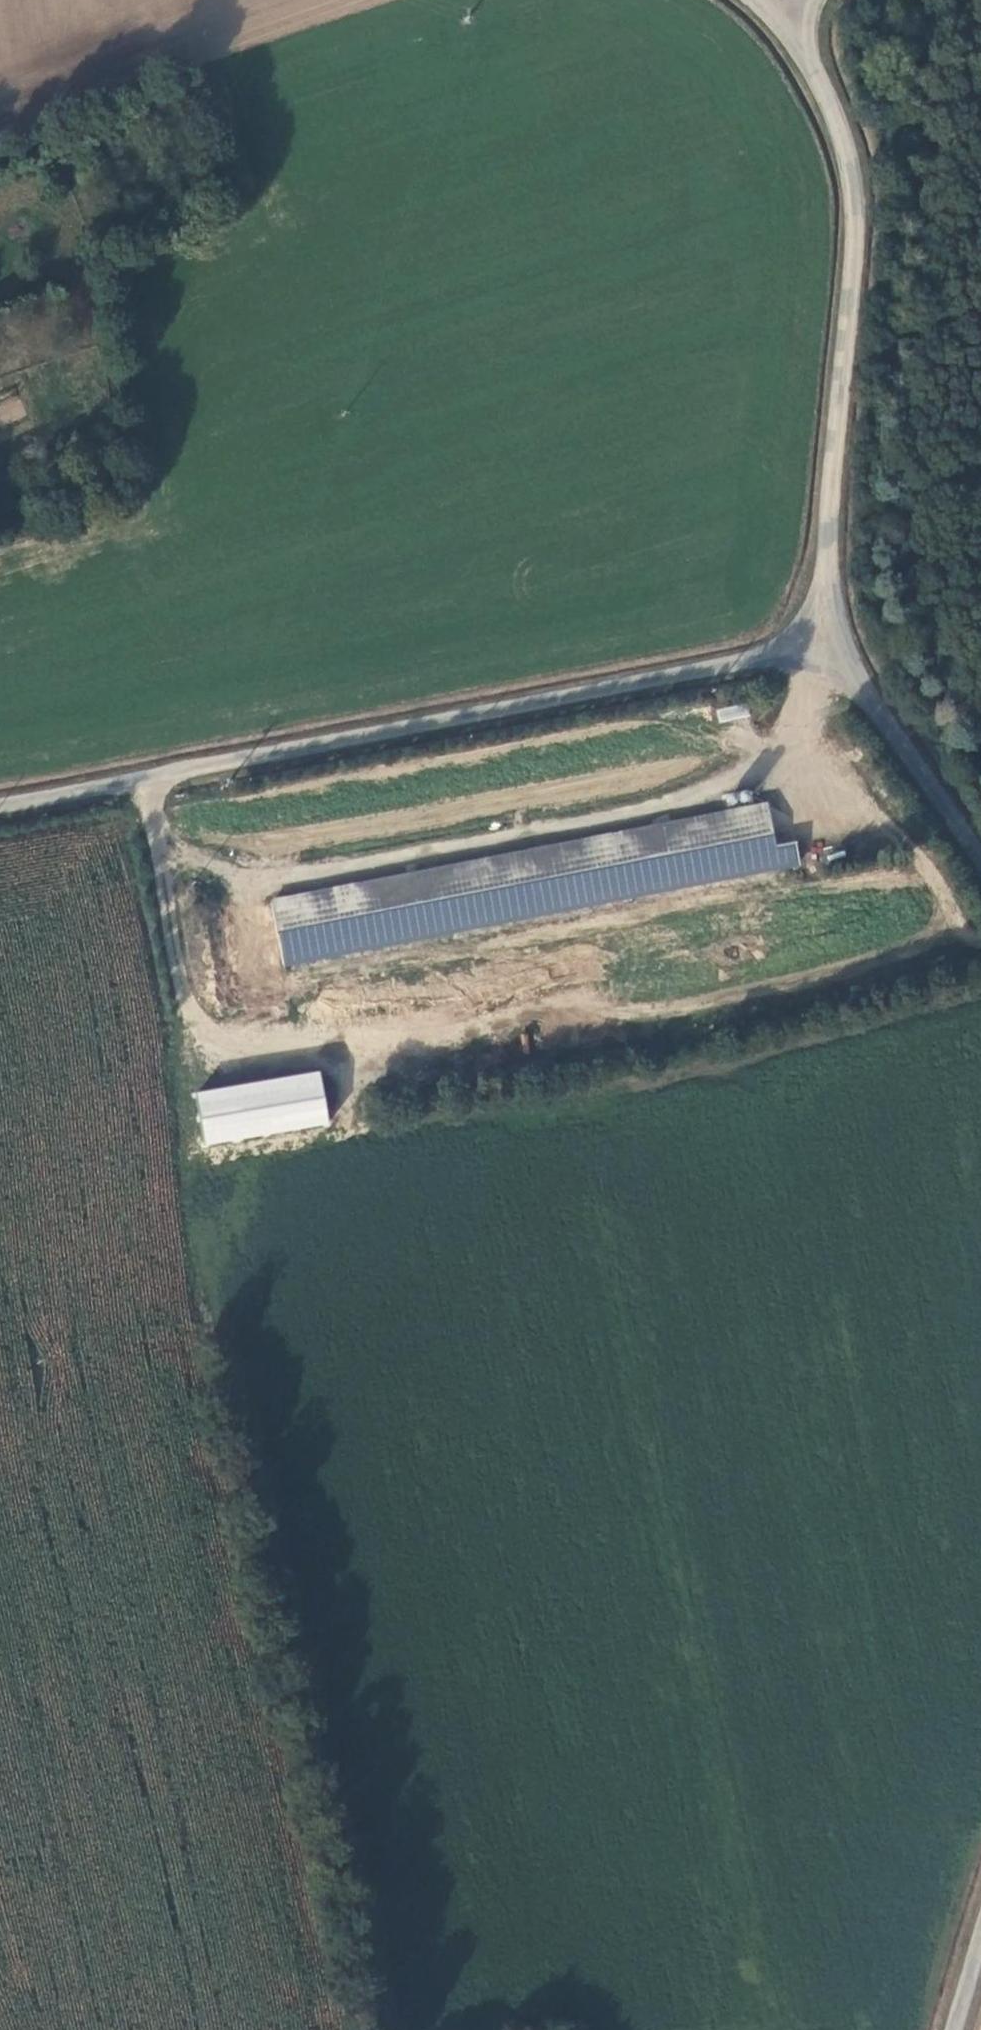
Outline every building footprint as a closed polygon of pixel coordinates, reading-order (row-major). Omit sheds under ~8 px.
[(718,721),(748,717),(746,703),(715,708),(718,721)] [(268,903),(279,963),(796,864),(792,843),(773,847),(765,807),(268,903)] [(313,1066),(189,1090),(198,1141),(323,1117),(313,1066)]
